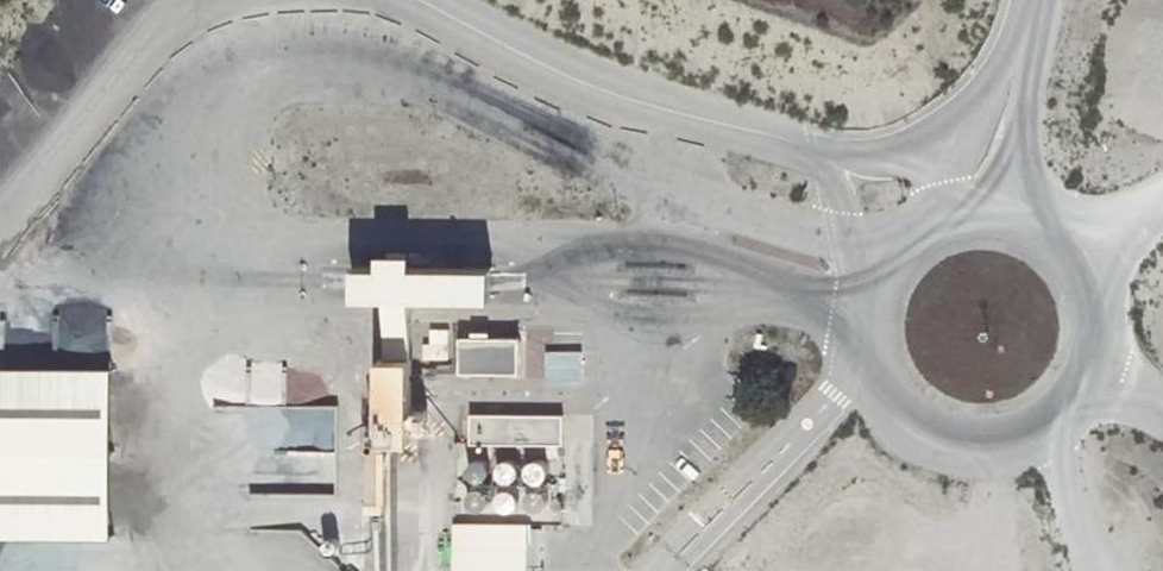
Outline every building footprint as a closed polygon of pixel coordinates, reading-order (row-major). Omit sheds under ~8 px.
[(492,301),(493,270),(356,266),(355,296),(492,301)] [(460,337),(460,373),(520,373),(521,337),(460,337)] [(380,441),(412,442),(413,357),(381,357),(380,441)] [(100,537),(100,366),(0,366),(0,537),(100,537)] [(470,414),(470,443),(563,444),(563,414),(470,414)] [(454,548),(527,549),(527,524),(454,523),(454,548)]
